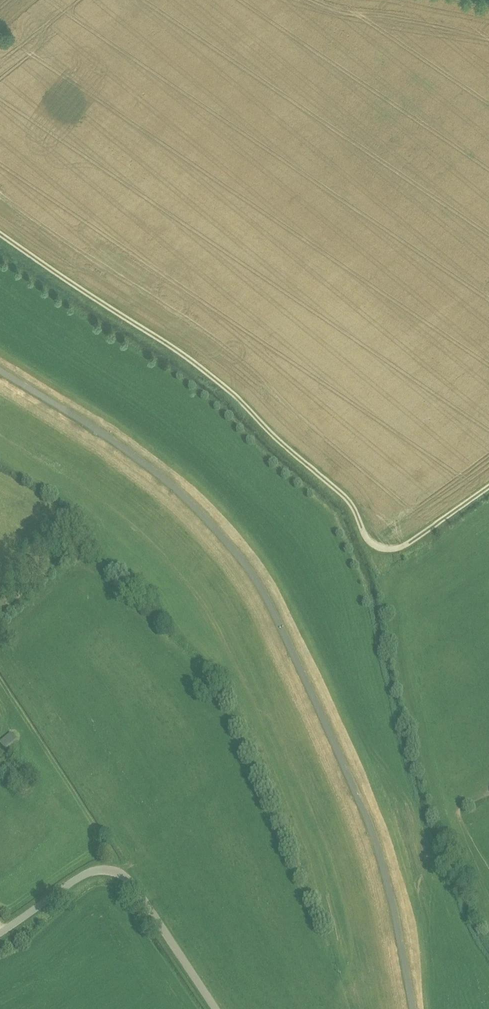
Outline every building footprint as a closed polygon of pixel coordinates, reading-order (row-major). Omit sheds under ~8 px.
[(5,749),(16,740),(10,733),(0,742),(0,743),(5,749)]
